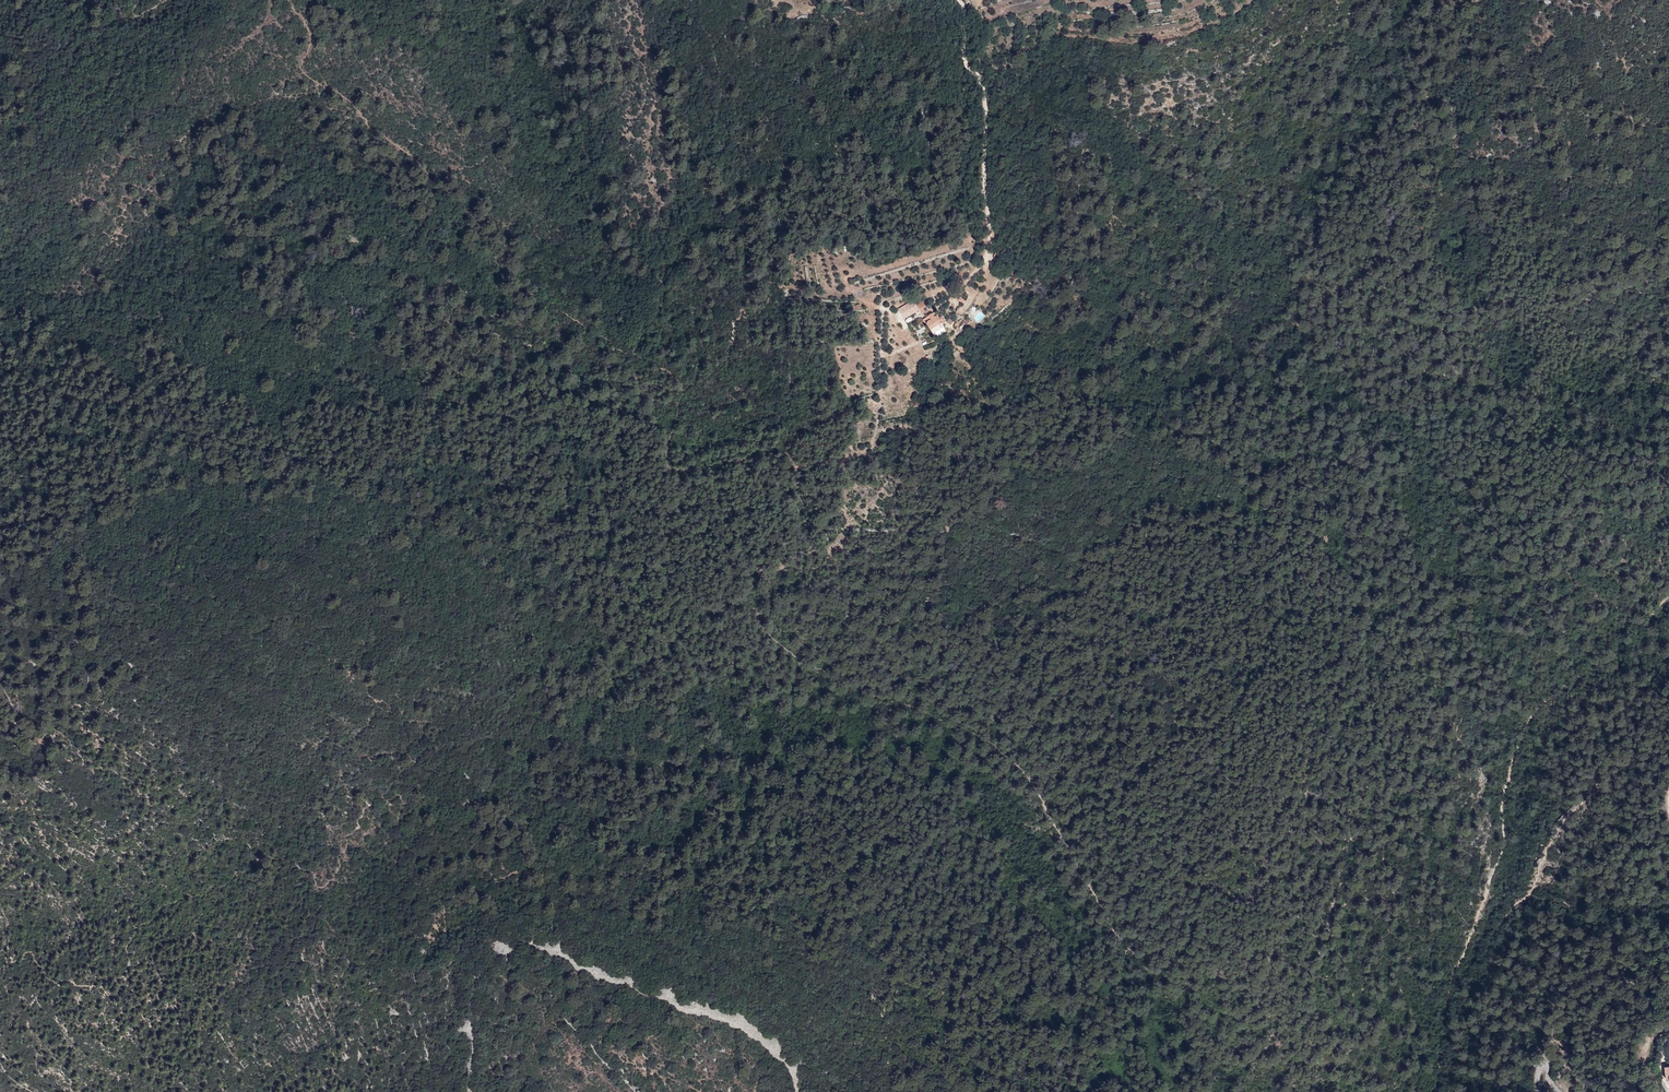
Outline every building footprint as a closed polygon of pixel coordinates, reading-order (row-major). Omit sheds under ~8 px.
[(913,299),(898,308),(904,319),(920,310),(913,299)] [(921,313),(930,308),(925,299),(916,304),(920,310),(921,313)] [(926,321),(926,320),(936,313),(935,311),(922,318),(925,321),(926,321)] [(940,319),(938,317),(936,313),(926,320),(926,321),(931,329),(933,332),(943,325),(940,319)] [(943,332),(944,331),(945,329),(946,328),(943,325),(933,332),(935,336),(937,335),(939,334),(941,334),(943,332)] [(717,666),(722,662),(717,655),(712,659),(717,666)]
